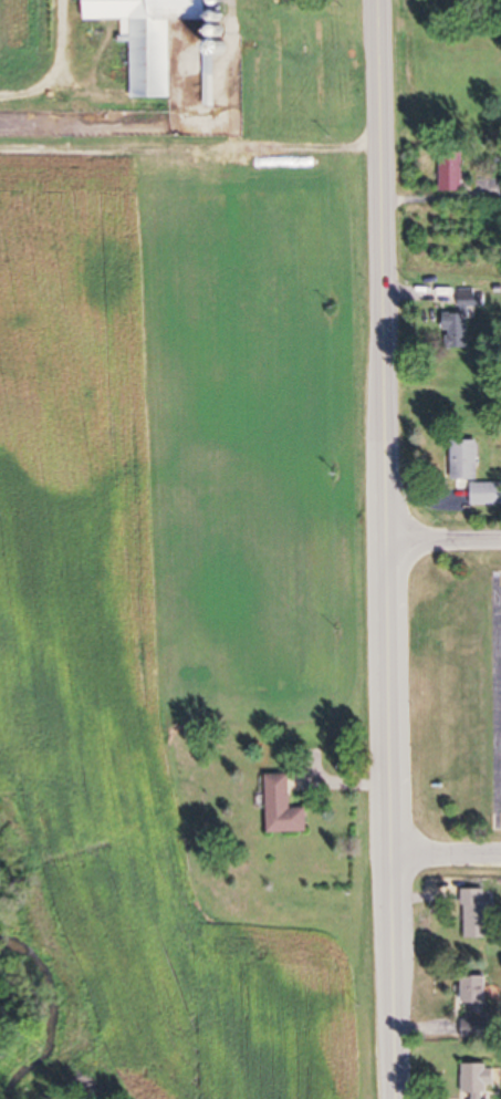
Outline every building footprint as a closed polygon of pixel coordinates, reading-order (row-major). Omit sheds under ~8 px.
[(123,21),(123,36),(134,36),(135,99),(174,99),(173,22),(214,22),(214,0),(88,0),(89,21),(123,21)] [(206,106),(215,106),(215,55),(206,55),(206,106)] [(444,192),(466,192),(466,147),(444,147),(444,192)] [(469,347),(468,307),(485,306),(485,294),(476,294),(475,288),(458,289),(459,313),(445,314),(446,348),(469,347)] [(479,440),(453,440),(453,480),(479,480),(479,440)] [(500,505),(500,483),(471,483),(471,505),(500,505)] [(270,774),(270,832),(310,832),(310,808),(293,808),(293,774),(270,774)] [(466,938),(494,938),(494,889),(466,889),(466,938)] [(488,1013),(488,976),(467,976),(467,1013),(488,1013)] [(488,1020),(464,1020),(464,1039),(488,1039),(488,1020)] [(473,1093),(473,1098),(490,1098),(490,1086),(498,1086),(498,1069),(491,1069),(491,1064),(464,1064),(465,1093),(473,1093)]
